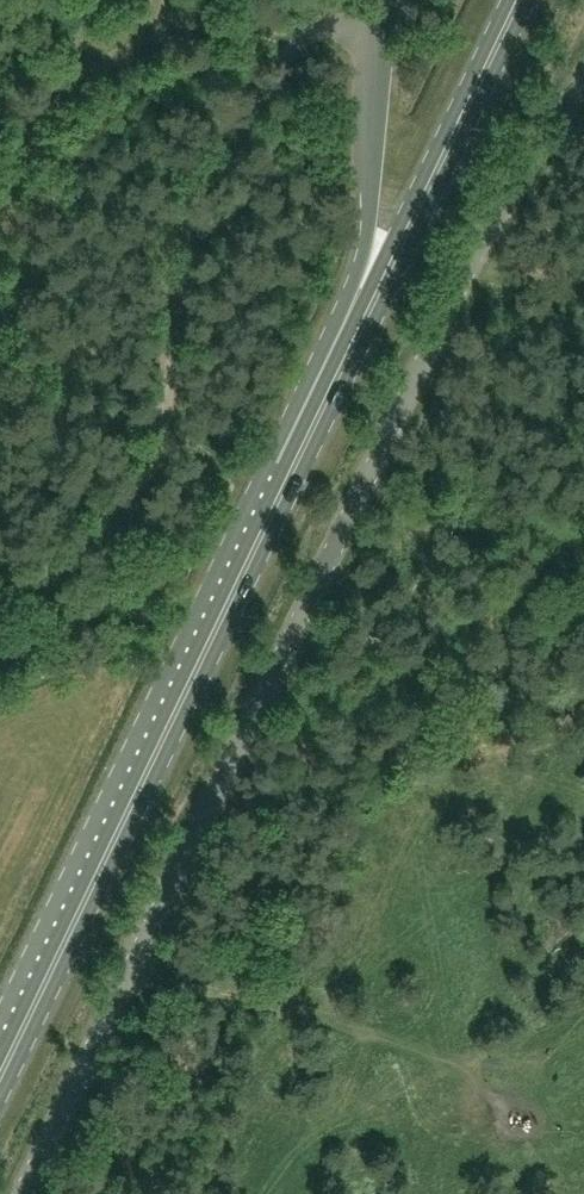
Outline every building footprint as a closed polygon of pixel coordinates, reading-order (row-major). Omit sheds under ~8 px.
[(249,786),(259,778),(244,760),(235,768),(249,786)]
